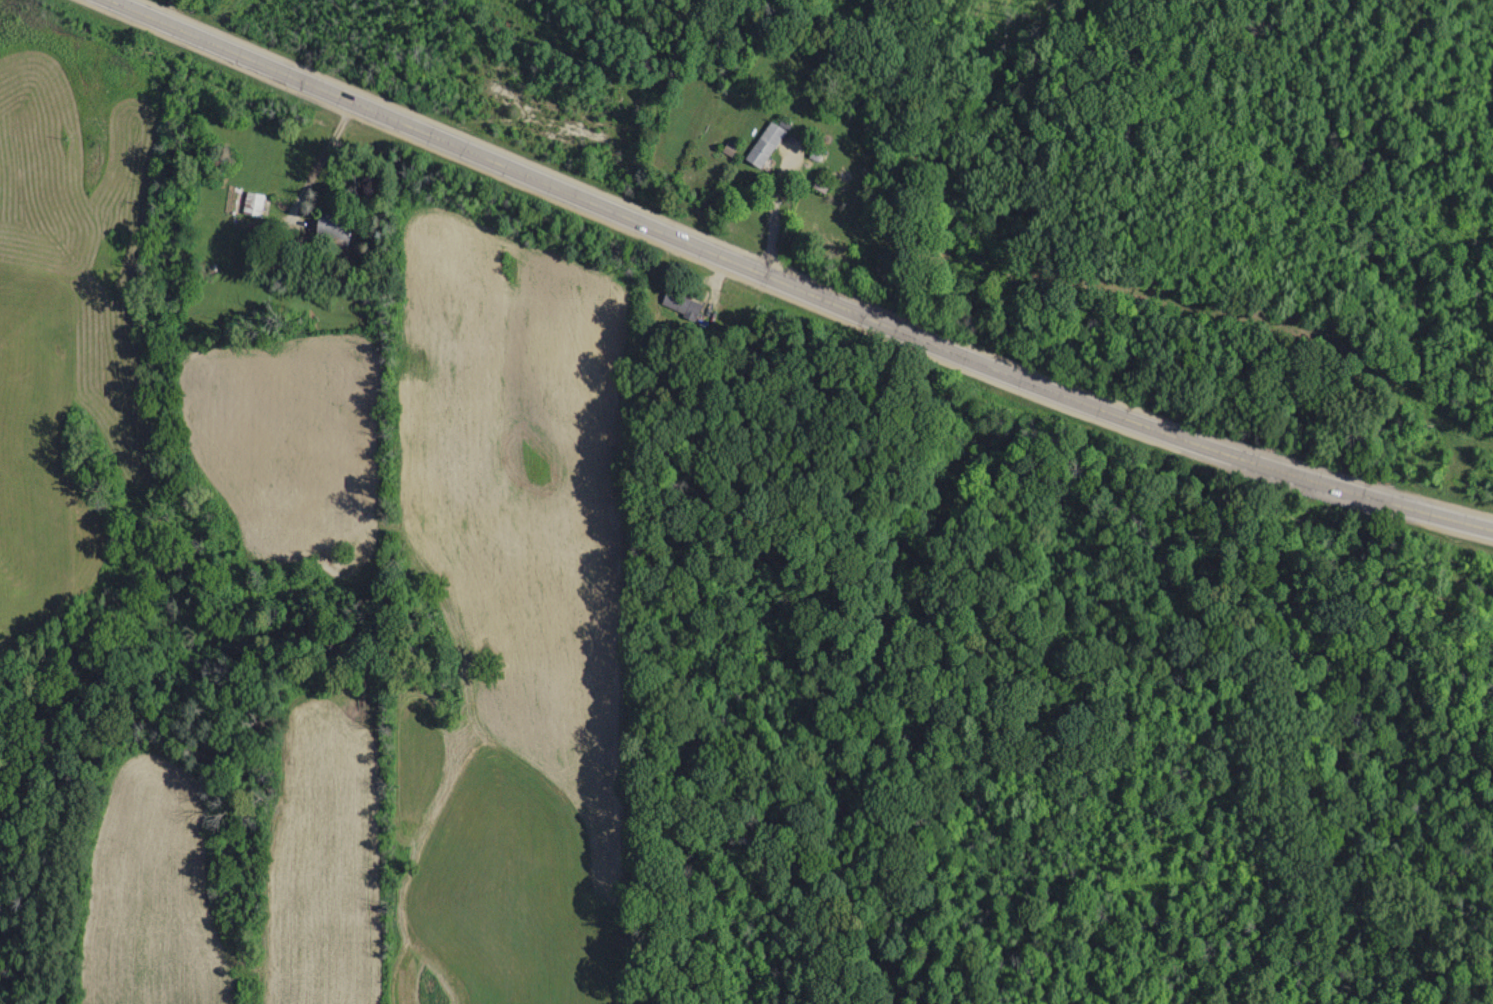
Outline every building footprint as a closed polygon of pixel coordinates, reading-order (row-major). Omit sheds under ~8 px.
[(786,131),(770,121),(744,159),(759,169),(786,131)] [(736,145),(728,141),(723,151),(731,155),(736,145)] [(264,195),(246,191),(241,213),(260,217),(264,195)] [(352,215),(315,216),(315,238),(352,238),(352,215)] [(692,321),(701,306),(670,287),(661,302),(692,321)]
